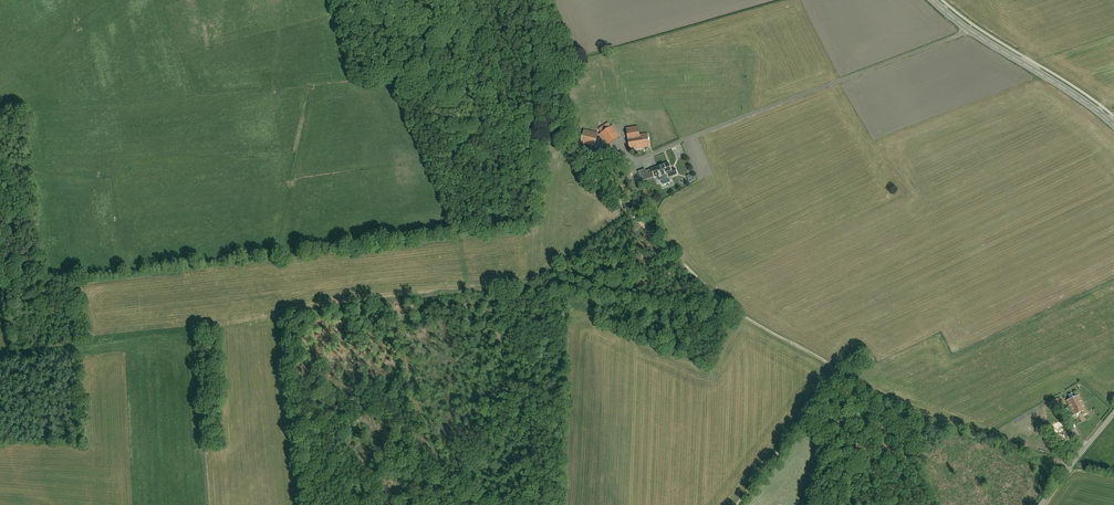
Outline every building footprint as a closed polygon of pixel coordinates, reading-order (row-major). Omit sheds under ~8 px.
[(609,121),(600,126),(602,130),(612,125),(609,121)] [(606,145),(620,136),(613,126),(599,134),(606,145)] [(638,126),(626,128),(630,150),(649,147),(647,133),(639,135),(638,126)] [(595,146),(598,133),(584,129),(581,143),(595,146)] [(652,169),(654,177),(657,176),(658,179),(658,178),(659,181),(661,180),(663,185),(671,182),(669,177),(677,174),(675,169),(671,170),(668,163),(652,169)] [(1082,412),(1083,414),(1083,415),(1087,414),(1084,406),(1083,406),(1079,396),(1067,401),(1073,416),(1082,412)] [(1048,403),(1053,413),(1063,408),(1058,398),(1048,403)]
